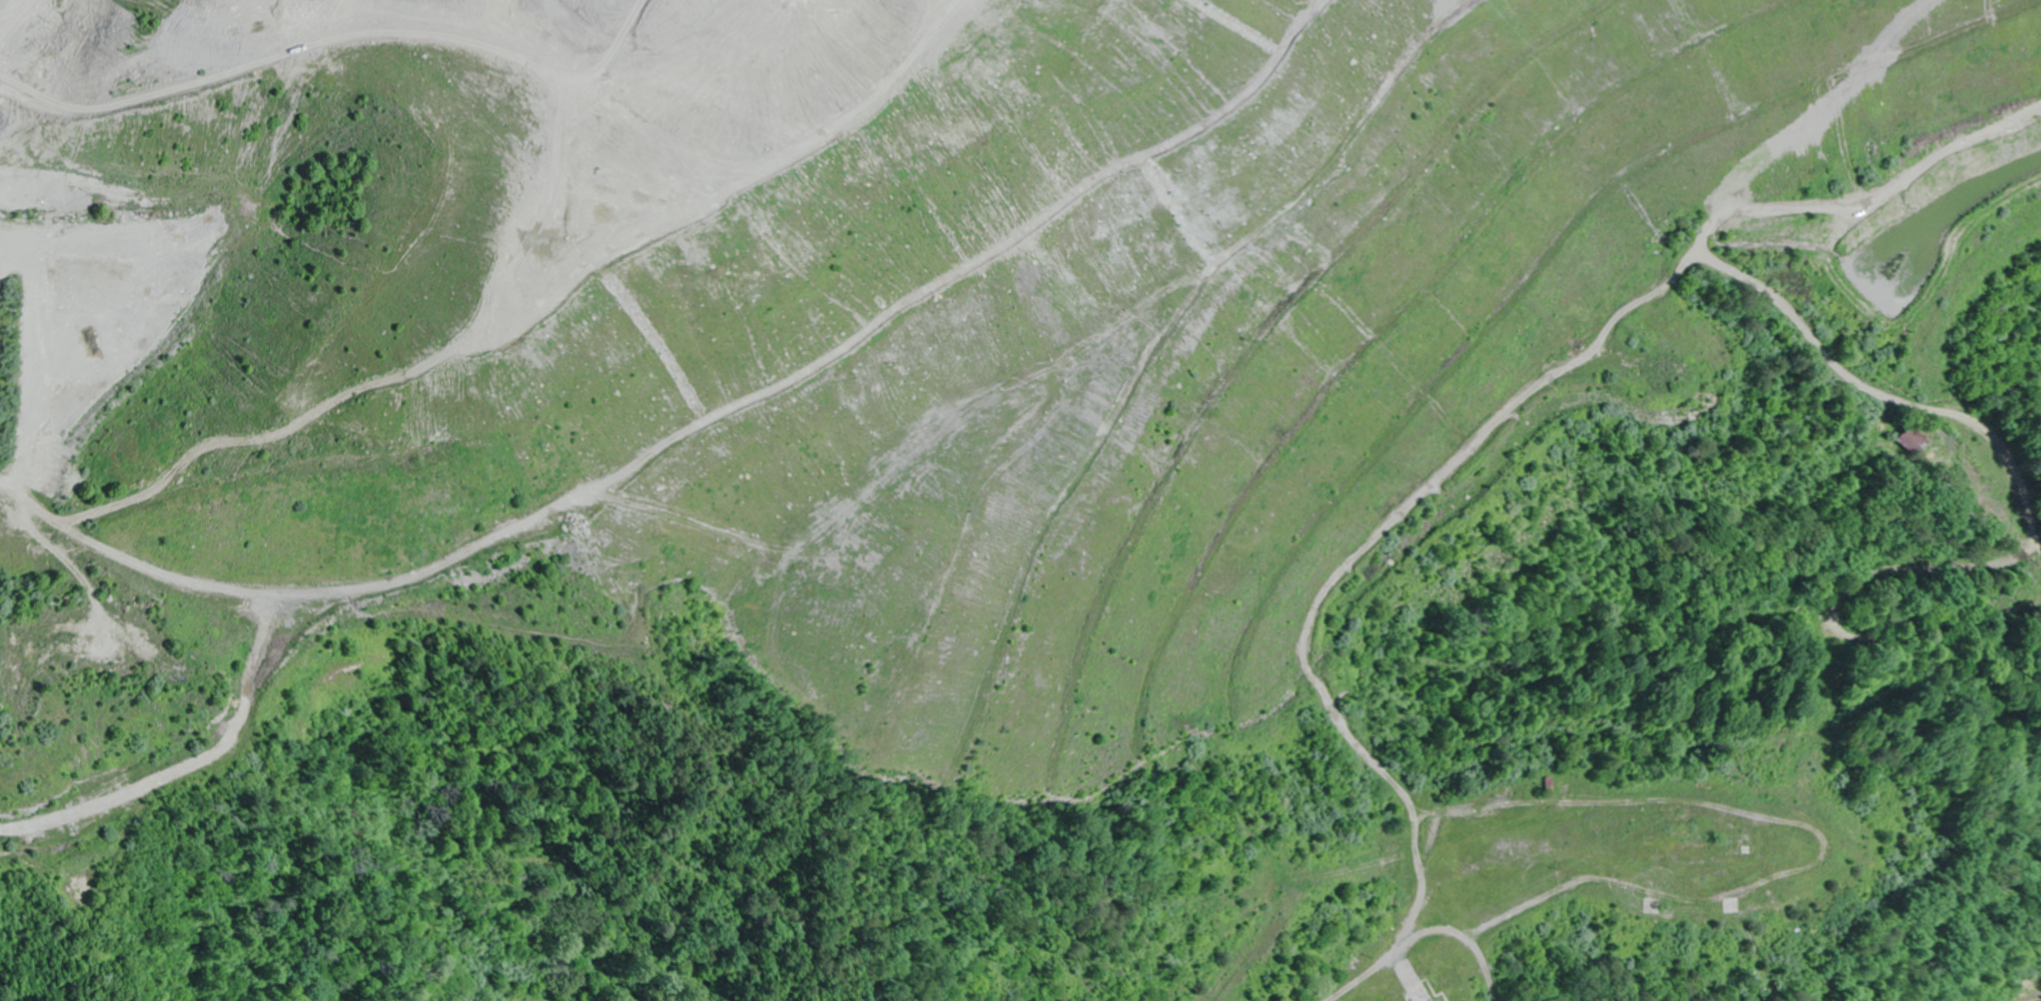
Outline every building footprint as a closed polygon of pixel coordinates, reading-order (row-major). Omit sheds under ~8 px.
[(1900,439),(1918,457),(1933,442),(1915,424),(1900,439)] [(1427,987),(1408,995),(1411,1000),(1434,1000),(1427,987)]
